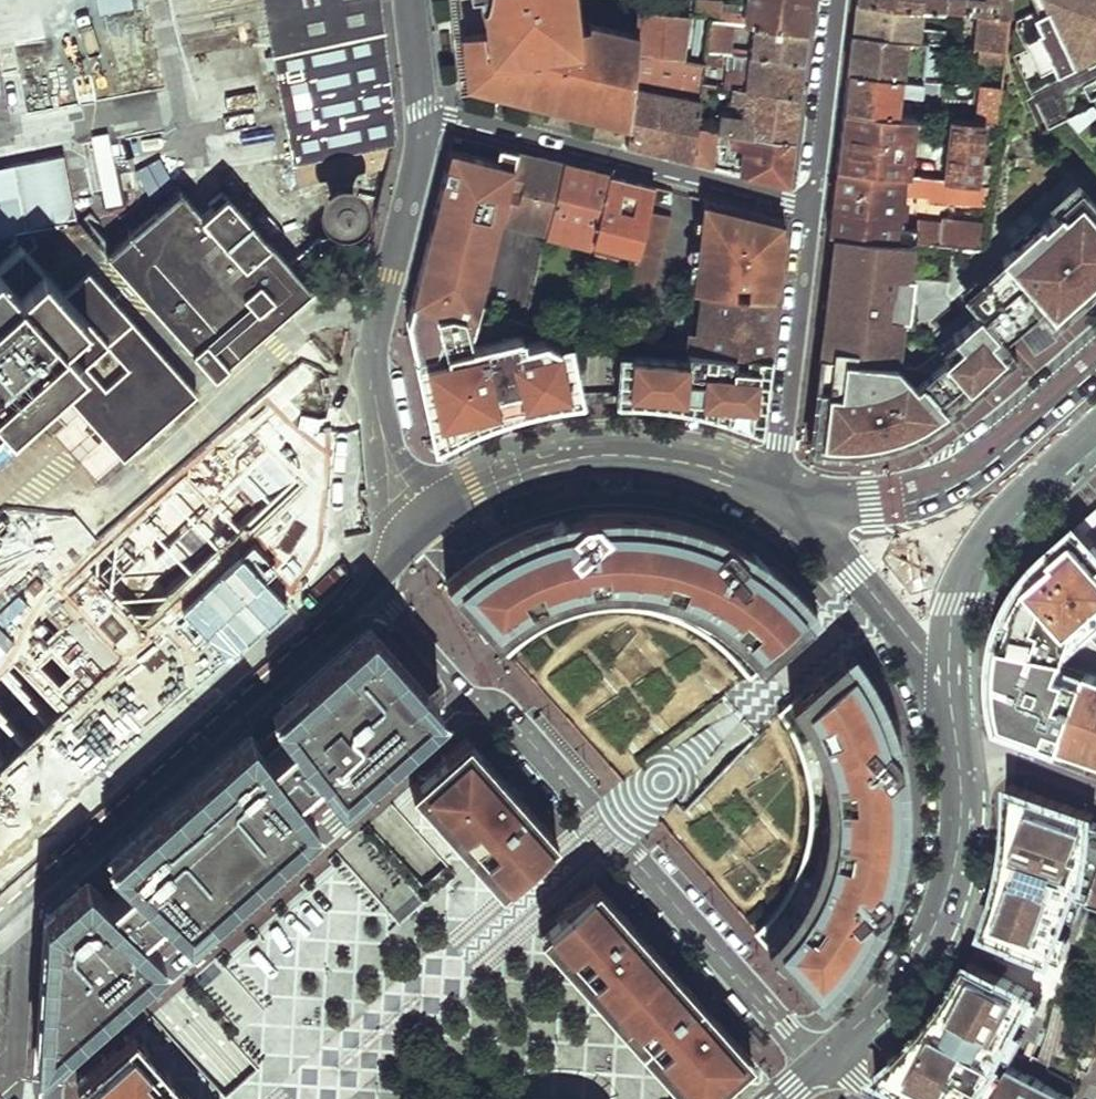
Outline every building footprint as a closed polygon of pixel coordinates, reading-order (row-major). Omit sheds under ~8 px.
[(290,165),(293,164),(297,189),(313,186),(388,171),(398,136),(383,0),(260,0),(290,165)] [(482,11),(489,10),(491,28),(465,30),(471,81),(628,122),(631,93),(633,81),(635,57),(682,61),(688,15),(684,15),(641,9),(639,9),(635,39),(587,27),(586,31),(574,32),(570,0),(481,0),(482,11)] [(812,0),(749,0),(748,6),(747,13),(722,11),(722,4),(696,1),(694,17),(711,20),(733,22),(754,25),(808,33),(811,6),(812,0)] [(979,14),(975,37),(951,34),(951,30),(920,26),(922,6),(874,0),(856,0),(855,15),(853,30),(927,40),(1007,50),(1011,18),(979,14)] [(922,6),(979,14),(1011,18),(1013,0),(874,0),(922,6)] [(1076,46),(1095,36),(1095,0),(1038,0),(1040,2),(1026,9),(1033,23),(1029,25),(1049,67),(1080,53),(1076,46)] [(748,6),(722,4),(722,11),(747,13),(748,6)] [(808,33),(754,25),(750,49),(730,45),(733,22),(711,20),(706,51),(721,53),(748,58),(804,65),(806,50),(808,33)] [(848,70),(922,78),(927,40),(853,30),(850,51),(848,70)] [(706,51),(705,63),(719,64),(721,53),(706,51)] [(635,57),(633,81),(700,93),(702,84),(705,63),(682,61),(635,57)] [(804,65),(748,58),(746,71),(729,70),(727,71),(726,73),(726,87),(730,88),(801,98),(802,83),(804,65)] [(844,107),(900,114),(903,92),(921,93),(923,78),(922,78),(848,70),(846,89),(844,107)] [(986,124),(999,126),(1003,87),(984,85),(980,123),(986,124)] [(801,98),(730,88),(728,101),(741,105),(739,117),(722,114),(720,118),(711,117),(709,131),(795,142),(798,121),(801,98)] [(232,122),(229,90),(200,93),(204,125),(232,122)] [(696,130),(698,106),(631,93),(628,122),(625,144),(659,153),(692,161),(696,130)] [(840,137),(837,166),(911,176),(917,116),(900,114),(844,107),(840,137)] [(980,123),(954,120),(947,182),(979,186),(986,124),(980,123)] [(692,161),(714,167),(716,145),(749,150),(748,175),(790,186),(795,142),(709,131),(696,130),(692,161)] [(497,160),(450,149),(407,321),(436,447),(457,436),(478,426),(499,417),(521,411),(543,405),(565,401),(582,398),(567,342),(556,345),(541,336),(524,340),(522,333),(519,333),(518,332),(485,340),(480,322),(475,323),(475,312),(484,281),(473,278),(480,253),(491,256),(500,219),(518,152),(500,147),(497,160)] [(544,231),(547,219),(562,163),(530,155),(518,152),(500,219),(544,231)] [(0,169),(0,239),(76,226),(64,157),(0,169)] [(562,163),(547,219),(592,230),(606,175),(595,172),(562,163)] [(984,250),(986,233),(912,224),(911,230),(897,228),(902,194),(990,205),(991,187),(979,186),(947,182),(911,176),(837,166),(833,199),(829,231),(835,232),(912,241),(984,250)] [(606,175),(592,230),(589,245),(587,253),(632,264),(646,213),(653,187),(630,181),(606,175)] [(1077,186),(999,257),(1007,266),(984,287),(1009,315),(1032,294),(1055,319),(1095,282),(1095,207),(1077,186)] [(310,305),(232,208),(235,196),(221,207),(212,196),(204,202),(162,190),(148,202),(167,208),(57,297),(30,263),(12,258),(0,267),(0,461),(45,425),(92,481),(310,305)] [(352,208),(374,210),(375,195),(343,193),(342,215),(336,215),(335,228),(351,229),(352,208)] [(774,297),(783,221),(704,200),(691,289),(702,290),(774,297)] [(648,294),(667,219),(646,213),(632,264),(627,288),(648,294)] [(547,219),(544,231),(544,233),(589,245),(592,230),(547,219)] [(920,365),(898,362),(912,241),(835,232),(809,449),(828,451),(846,452),(865,450),(884,447),(902,442),(920,434),(934,427),(947,418),(1019,354),(1005,338),(1006,338),(982,310),(920,365)] [(768,350),(774,297),(702,290),(699,328),(689,329),(687,335),(686,344),(721,348),(768,350)] [(687,335),(675,334),(675,343),(681,343),(686,344),(687,335)] [(680,354),(618,349),(615,397),(619,396),(640,397),(661,399),(682,402),(702,406),(722,412),(742,419),(760,426),(768,350),(721,348),(686,344),(681,343),(680,354)] [(322,378),(324,394),(332,393),(329,377),(322,378)] [(602,515),(592,516),(583,518),(565,533),(560,527),(564,523),(563,522),(552,524),(542,527),(532,530),(518,536),(507,541),(495,547),(485,554),(475,560),(466,567),(456,575),(447,583),(508,652),(515,645),(522,640),(531,635),(540,629),(549,623),(558,620),(570,615),(580,612),(589,610),(601,609),(611,607),(622,608),(633,608),(645,610),(654,612),(665,615),(675,618),(685,622),(695,628),(704,633),(713,640),(722,647),(730,655),(736,663),(744,671),(750,678),(820,616),(808,603),(798,593),(790,584),(784,579),(778,573),(770,566),(761,575),(732,543),(719,536),(705,530),(694,527),(683,523),(670,520),(656,517),(643,516),(631,515),(619,515),(602,515)] [(565,533),(583,518),(573,519),(563,522),(564,523),(560,527),(565,533)] [(1095,761),(1095,676),(1087,672),(1084,681),(1060,672),(1064,663),(1080,627),(1075,621),(1092,606),(1095,611),(1095,544),(1080,526),(1060,545),(1040,563),(1023,585),(1010,610),(1001,635),(999,644),(996,673),(997,700),(1003,727),(1095,761)] [(739,547),(732,543),(761,575),(770,566),(762,561),(754,555),(744,549),(739,547)] [(1095,634),(1095,632),(1095,611),(1092,606),(1075,621),(1080,627),(1085,623),(1095,634)] [(49,911),(38,1053),(171,935),(250,866),(348,779),(338,769),(327,779),(319,769),(294,791),(302,801),(172,916),(163,907),(138,929),(147,938),(68,1008),(76,905),(96,887),(113,904),(138,882),(121,865),(379,637),(370,627),(64,897),(49,911)] [(138,882),(113,904),(96,887),(76,905),(68,1008),(147,938),(138,929),(163,907),(172,916),(302,801),(294,791),(319,769),(327,779),(338,769),(348,779),(394,738),(370,711),(412,675),(379,637),(121,865),(138,882)] [(903,788),(900,763),(899,758),(879,735),(890,725),(887,718),(882,705),(872,686),(863,671),(859,664),(850,652),(780,713),(784,719),(787,724),(790,729),(791,729),(797,741),(800,749),(804,760),(808,773),(809,781),(810,787),(810,794),(811,793),(811,799),(811,815),(810,827),(810,834),(808,841),(806,849),(803,860),(802,866),(795,881),(794,880),(792,886),(789,891),(790,892),(781,904),(777,909),(770,919),(767,922),(756,932),(818,1002),(835,985),(839,980),(856,959),(862,951),(870,937),(860,926),(886,904),(891,892),(893,884),(899,864),(901,848),(903,836),(904,820),(904,797),(903,788)] [(1060,672),(1084,681),(1087,672),(1064,663),(1060,672)] [(436,701),(412,675),(370,711),(394,738),(436,701)] [(890,725),(879,735),(899,758),(897,749),(894,739),(892,731),(890,725)] [(557,839),(468,738),(411,789),(500,889),(557,839)] [(1019,946),(1019,947),(1053,961),(1055,957),(1062,931),(1067,914),(1073,895),(1075,891),(1095,899),(1095,823),(1093,822),(1095,816),(1012,786),(1012,797),(1011,824),(1008,851),(1003,878),(996,904),(986,933),(1019,946)] [(346,891),(375,922),(386,912),(397,924),(430,895),(390,851),(346,891)] [(597,884),(540,935),(686,1098),(708,1098),(753,1059),(597,884)] [(1076,917),(1082,898),(1073,895),(1067,914),(1076,917)] [(860,926),(870,937),(875,927),(882,914),(886,904),(860,926)] [(1055,957),(1063,959),(1071,934),(1062,931),(1055,957)] [(876,1077),(919,1098),(1077,1098),(1004,1060),(1005,1056),(1017,1032),(1025,1018),(1034,997),(1036,995),(999,975),(998,976),(972,962),(966,972),(952,995),(933,1021),(919,1037),(900,1056),(876,1077)] [(1095,1010),(1095,981),(1054,971),(1047,1004),(1095,1010)] [(1032,1022),(1042,1001),(1034,997),(1025,1018),(1032,1022)] [(1013,1060),(1025,1036),(1017,1032),(1005,1056),(1013,1060)] [(76,1084),(90,1098),(191,1098),(133,1034),(76,1084)]
